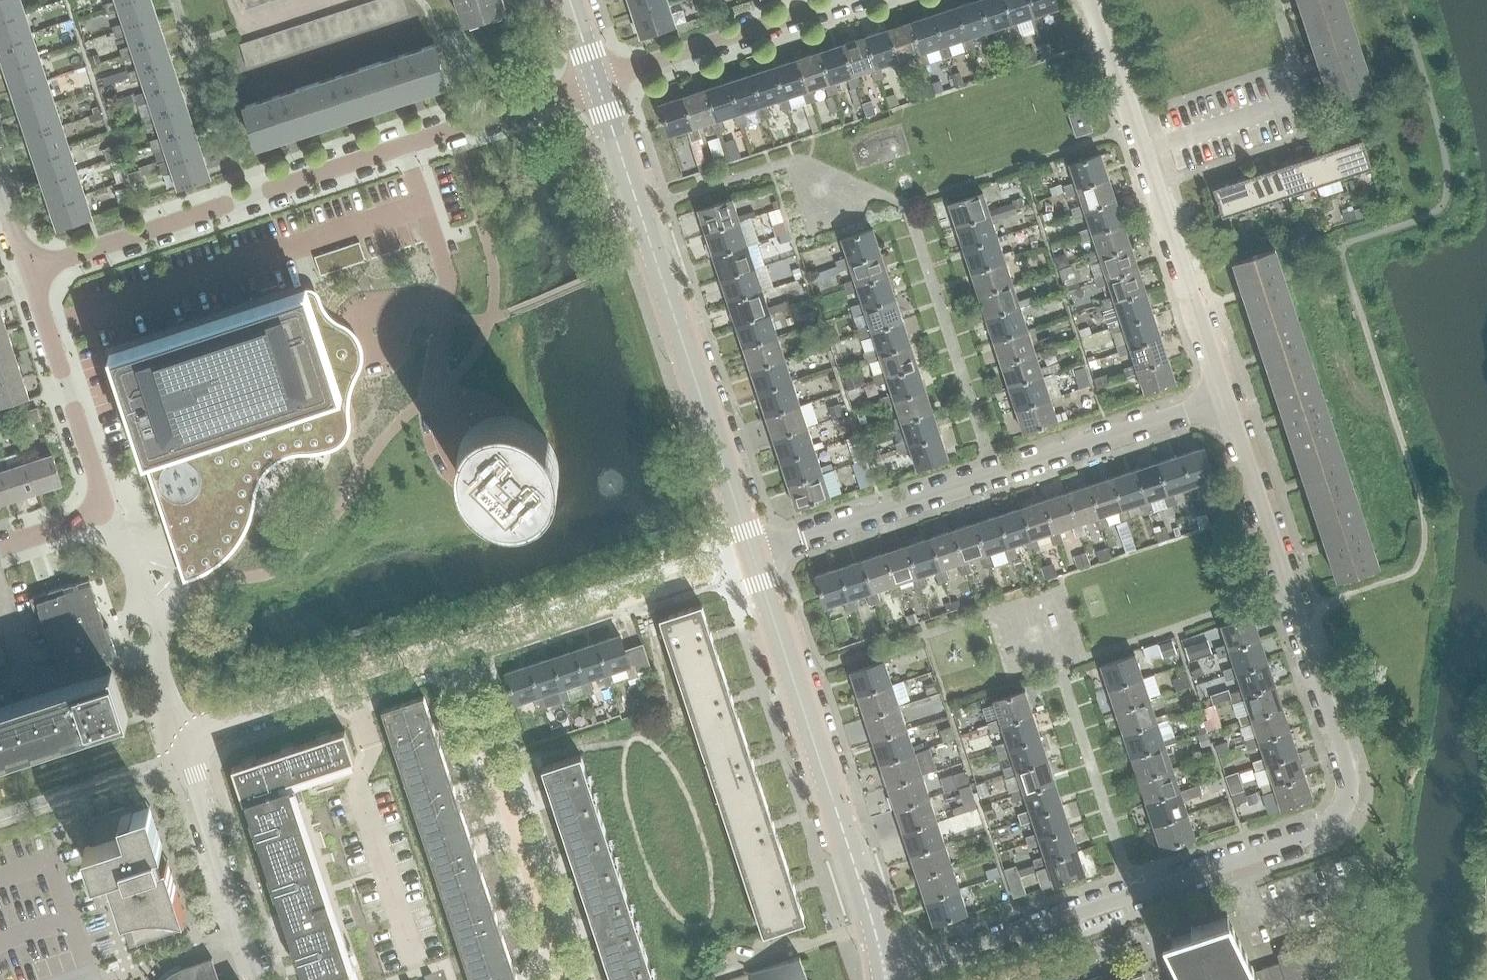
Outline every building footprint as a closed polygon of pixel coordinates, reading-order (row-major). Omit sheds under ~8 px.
[(19,0),(0,0),(0,18),(22,11),(19,0)] [(115,1),(103,5),(106,15),(118,12),(117,6),(135,0),(115,0),(115,1)] [(149,0),(135,0),(117,6),(118,12),(122,24),(110,27),(114,38),(125,34),(124,29),(155,18),(149,0)] [(244,8),(254,5),(252,0),(241,0),(244,8)] [(378,0),(372,0),(367,2),(374,25),(385,21),(378,0)] [(390,0),(378,0),(385,21),(396,17),(390,0)] [(402,0),(390,0),(396,17),(407,14),(402,0)] [(504,10),(501,0),(454,0),(462,24),(504,10)] [(631,15),(665,3),(664,0),(626,0),(631,15)] [(954,8),(967,50),(973,48),(969,36),(981,32),(985,44),(990,43),(976,0),(954,8)] [(990,43),(995,41),(991,29),(1004,25),(1008,37),(1013,35),(1001,0),(977,0),(976,0),(990,43)] [(1013,35),(1018,33),(1014,22),(1027,18),(1031,30),(1036,28),(1027,0),(1001,0),(1013,35)] [(1036,28),(1041,26),(1037,14),(1055,8),(1053,0),(1027,0),(1036,28)] [(1343,0),(1296,0),(1308,36),(1350,22),(1343,0)] [(374,25),(367,2),(356,5),(364,28),(374,25)] [(672,26),(665,3),(631,15),(639,37),(672,26)] [(364,28),(356,5),(345,9),(353,32),(364,28)] [(962,52),(967,50),(954,8),(931,15),(945,58),(950,56),(946,44),(958,40),(962,52)] [(353,32),(345,9),(335,12),(342,35),(353,32)] [(22,11),(0,18),(0,44),(30,34),(22,11)] [(342,35),(335,12),(324,16),(331,39),(342,35)] [(940,59),(945,58),(931,15),(908,22),(922,65),(927,63),(923,51),(936,47),(940,59)] [(331,39),(324,16),(313,20),(320,42),(331,39)] [(163,41),(155,18),(124,29),(125,34),(130,47),(118,51),(121,61),(133,57),(131,52),(163,41)] [(320,42),(313,20),(302,23),(310,46),(320,42)] [(917,67),(922,65),(908,22),(885,30),(899,72),(904,71),(900,59),(913,55),(917,67)] [(1371,85),(1350,22),(1308,36),(1328,99),(1371,85)] [(310,46),(302,23),(292,27),(299,49),(310,46)] [(299,49),(292,27),(281,30),(288,53),(299,49)] [(288,53),(281,30),(270,34),(278,56),(288,53)] [(893,74),(899,72),(885,30),(862,37),(877,80),(881,79),(877,67),(890,63),(893,74)] [(30,34),(0,44),(0,58),(3,68),(38,57),(30,34)] [(278,56),(270,34),(259,37),(267,60),(278,56)] [(267,60),(259,37),(249,41),(256,64),(267,60)] [(871,82),(877,80),(862,37),(840,45),(854,88),(859,86),(855,74),(867,70),(871,82)] [(171,64),(163,41),(131,52),(133,57),(137,69),(126,73),(129,83),(141,80),(139,74),(171,64)] [(249,41),(238,44),(245,67),(256,64),(249,41)] [(1042,58),(1052,55),(1048,43),(1038,46),(1042,58)] [(445,86),(432,44),(369,64),(382,107),(445,86)] [(848,89),(854,88),(840,45),(817,52),(831,95),(836,93),(832,81),(844,77),(848,89)] [(825,97),(831,95),(817,52),(794,60),(808,102),(813,101),(809,89),(821,85),(825,97)] [(101,61),(98,53),(88,57),(91,65),(101,61)] [(45,80),(38,57),(3,68),(11,91),(45,80)] [(803,104),(808,102),(794,60),(771,67),(785,110),(790,108),(786,96),(799,92),(803,104)] [(178,87),(171,64),(139,74),(141,80),(145,92),(133,96),(137,106),(148,103),(147,97),(178,87)] [(319,127),(382,107),(369,64),(306,85),(319,127)] [(780,112),(785,110),(771,67),(749,75),(763,118),(767,116),(763,104),(776,100),(780,112)] [(951,75),(955,87),(964,84),(959,72),(951,75)] [(757,119),(763,118),(749,75),(726,82),(740,125),(745,123),(741,111),(753,107),(757,119)] [(53,103),(45,80),(11,91),(18,114),(53,103)] [(936,93),(944,91),(940,80),(933,82),(936,93)] [(735,127),(740,125),(726,82),(703,89),(717,132),(722,131),(718,119),(731,114),(735,127)] [(256,148),(319,127),(306,85),(243,106),(256,148)] [(186,110),(178,87),(147,97),(148,103),(153,115),(141,119),(144,129),(156,125),(154,120),(186,110)] [(849,90),(855,108),(860,106),(854,88),(849,90)] [(703,89),(680,97),(694,139),(699,138),(695,126),(707,122),(711,134),(717,132),(703,89)] [(910,102),(923,98),(920,89),(907,93),(910,102)] [(55,102),(67,98),(65,92),(53,96),(55,102)] [(825,99),(830,113),(837,111),(833,96),(825,99)] [(688,141),(694,139),(680,97),(657,105),(667,135),(684,130),(688,141)] [(866,117),(875,113),(871,101),(862,104),(866,117)] [(60,126),(53,103),(18,114),(26,137),(60,126)] [(1091,131),(1083,108),(1066,113),(1073,136),(1091,131)] [(193,132),(186,110),(154,120),(156,125),(160,137),(148,141),(152,152),(164,148),(162,143),(193,132)] [(102,111),(88,116),(90,123),(104,118),(102,111)] [(68,148),(60,126),(26,137),(33,160),(68,148)] [(116,135),(119,146),(128,144),(124,132),(116,135)] [(201,155),(193,132),(162,143),(164,148),(168,160),(155,164),(158,171),(159,174),(171,171),(169,165),(201,155)] [(1360,140),(1332,149),(1340,177),(1369,168),(1360,140)] [(75,171),(68,148),(33,160),(41,183),(75,171)] [(1332,149),(1304,158),(1313,186),(1340,177),(1332,149)] [(1061,187),(1063,192),(1106,178),(1098,154),(1067,164),(1073,183),(1061,187)] [(209,178),(201,155),(169,165),(171,171),(177,188),(209,178)] [(1304,158),(1276,167),(1286,195),(1313,186),(1304,158)] [(154,162),(138,167),(142,177),(158,171),(155,164),(154,162)] [(704,170),(702,162),(696,163),(699,172),(704,170)] [(1276,167),(1248,176),(1257,204),(1286,195),(1276,167)] [(139,169),(126,174),(130,185),(143,180),(139,169)] [(83,194),(75,171),(41,183),(49,206),(83,194)] [(1220,216),(1257,204),(1248,176),(1211,189),(1214,197),(1217,205),(1216,205),(1220,216)] [(1068,209),(1070,215),(1113,201),(1106,178),(1063,192),(1064,197),(1076,193),(1080,205),(1068,209)] [(1051,195),(1062,191),(1060,185),(1049,188),(1051,195)] [(115,191),(120,206),(130,203),(125,187),(115,191)] [(954,227),(988,216),(981,193),(946,204),(954,227)] [(90,217),(83,194),(49,206),(56,228),(90,217)] [(730,199),(696,210),(704,234),(738,222),(730,199)] [(1121,223),(1113,201),(1070,215),(1072,220),(1084,216),(1088,228),(1076,232),(1078,238),(1121,223)] [(993,215),(1013,208),(1012,203),(991,210),(993,215)] [(1367,214),(1364,206),(1353,209),(1356,218),(1367,214)] [(1013,208),(993,215),(994,220),(1015,213),(1013,208)] [(1353,209),(1342,213),(1345,222),(1356,218),(1353,209)] [(738,222),(755,217),(753,211),(736,217),(738,222)] [(1051,212),(1041,215),(1043,221),(1053,218),(1051,212)] [(954,227),(961,250),(996,239),(988,216),(954,227)] [(704,234),(711,256),(745,245),(738,222),(704,234)] [(774,236),(786,232),(783,222),(771,226),(774,236)] [(1128,246),(1121,223),(1078,238),(1079,243),(1092,239),(1096,251),(1084,255),(1085,260),(1128,246)] [(1311,233),(1309,224),(1298,227),(1300,236),(1311,233)] [(1298,227),(1287,230),(1290,239),(1300,236),(1298,227)] [(832,261),(834,267),(877,252),(870,229),(838,239),(845,258),(832,261)] [(787,232),(778,235),(781,243),(790,240),(787,232)] [(1271,243),(1268,234),(1258,238),(1261,247),(1271,243)] [(961,250),(969,273),(1003,262),(996,239),(961,250)] [(359,240),(315,255),(321,276),(366,261),(359,240)] [(711,256),(719,279),(753,268),(745,245),(711,256)] [(1091,278),(1093,283),(1136,269),(1128,246),(1085,260),(1087,265),(1099,261),(1103,274),(1091,278)] [(1231,262),(1251,326),(1293,312),(1272,249),(1231,262)] [(1005,261),(1015,258),(1012,251),(1002,254),(1005,261)] [(840,284),(842,290),(885,275),(877,252),(834,267),(836,272),(848,268),(852,280),(840,284)] [(1057,269),(1069,265),(1065,253),(1053,257),(1057,269)] [(969,273),(976,296),(1011,285),(1003,262),(969,273)] [(1071,265),(1058,270),(1062,281),(1074,276),(1071,265)] [(719,279),(726,302),(760,291),(753,268),(719,279)] [(802,277),(799,268),(792,270),(796,279),(802,277)] [(1099,301),(1100,306),(1143,292),(1136,269),(1093,283),(1095,288),(1107,284),(1111,297),(1099,301)] [(848,307),(849,312),(893,298),(885,275),(842,290),(843,295),(855,291),(860,303),(848,307)] [(976,296),(984,319),(1018,307),(1011,285),(976,296)] [(159,499),(166,521),(185,578),(190,576),(191,576),(195,574),(198,573),(202,571),(205,569),(208,567),(212,565),(215,563),(218,560),(221,558),(229,550),(232,547),(234,544),(237,541),(239,537),(241,534),(242,531),(244,527),(246,524),(247,520),(249,516),(249,513),(251,506),(252,497),(253,492),(254,487),(258,477),(261,473),(264,468),(268,465),(272,461),(276,458),(281,456),(286,454),(291,452),(296,451),(301,451),(312,450),(317,449),(322,449),(326,448),(329,448),(330,447),(331,447),(333,446),(335,445),(336,444),(338,443),(340,442),(341,440),(342,439),(343,437),(344,436),(345,434),(346,432),(346,430),(347,428),(347,426),(347,424),(347,422),(347,420),(345,414),(316,326),(305,291),(288,297),(192,328),(112,355),(159,499)] [(768,314),(760,291),(726,302),(734,325),(768,314)] [(1151,314),(1143,292),(1100,306),(1102,311),(1114,307),(1118,320),(1106,323),(1108,329),(1151,314)] [(1031,296),(1019,300),(1020,306),(1033,302),(1031,296)] [(900,321),(893,298),(849,312),(851,317),(863,314),(867,326),(855,330),(856,335),(900,321)] [(771,313),(790,306),(788,300),(769,306),(771,313)] [(1026,330),(1018,307),(984,319),(991,342),(1026,330)] [(815,321),(812,310),(801,314),(805,324),(815,321)] [(1314,375),(1293,312),(1251,326),(1272,389),(1314,375)] [(28,397),(0,313),(0,406),(28,397)] [(734,325),(741,348),(775,337),(768,314),(734,325)] [(1114,346),(1116,351),(1159,337),(1151,314),(1108,329),(1110,334),(1122,330),(1126,342),(1114,346)] [(862,353),(864,358),(908,344),(900,321),(856,335),(858,340),(871,336),(875,349),(862,353)] [(1090,333),(1088,327),(1078,330),(1080,337),(1090,333)] [(839,340),(836,330),(826,333),(830,343),(839,340)] [(991,342),(999,364),(1033,353),(1026,330),(991,342)] [(1042,350),(1055,346),(1051,336),(1039,340),(1042,350)] [(741,348),(749,370),(783,359),(775,337),(741,348)] [(1121,369),(1123,374),(1166,360),(1159,337),(1116,351),(1117,356),(1129,352),(1134,365),(1121,369)] [(872,381),(915,366),(908,344),(864,358),(866,363),(878,359),(882,372),(870,376),(872,381)] [(999,364),(1006,387),(1041,376),(1033,353),(999,364)] [(790,382),(783,359),(749,370),(756,393),(790,382)] [(1174,383),(1166,360),(1123,374),(1125,379),(1137,375),(1143,393),(1174,383)] [(1043,375),(1060,370),(1058,363),(1041,369),(1043,375)] [(879,404),(923,389),(915,366),(872,381),(873,386),(886,382),(890,394),(877,399),(879,404)] [(1090,385),(1086,373),(1075,377),(1079,389),(1090,385)] [(1097,389),(1109,384),(1106,374),(1093,378),(1097,389)] [(1335,439),(1314,375),(1272,389),(1293,452),(1335,439)] [(1048,399),(1041,376),(1006,387),(1014,410),(1048,399)] [(756,393),(764,416),(798,405),(790,382),(756,393)] [(887,427),(930,412),(923,389),(879,404),(881,409),(893,405),(897,417),(885,421),(887,427)] [(1056,422),(1048,399),(1014,410),(1021,434),(1056,422)] [(827,407),(830,418),(843,414),(840,403),(827,407)] [(764,416),(771,439),(805,428),(798,405),(764,416)] [(30,423),(39,420),(35,407),(26,411),(30,423)] [(862,409),(856,411),(860,424),(867,422),(862,409)] [(1058,421),(1067,418),(1065,411),(1056,414),(1058,421)] [(894,450),(938,435),(930,412),(887,427),(888,432),(900,428),(905,440),(892,445),(894,450)] [(553,457),(552,452),(548,445),(543,438),(540,434),(536,431),(530,426),(526,424),(521,421),(515,419),(507,417),(497,417),(489,418),(482,421),(476,424),(470,429),(467,432),(465,435),(461,441),(459,446),(459,449),(458,454),(458,456),(458,462),(459,467),(461,471),(463,476),(465,480),(468,485),(471,489),(474,493),(478,496),(483,499),(488,502),(492,504),(497,506),(502,507),(508,507),(513,507),(518,507),(524,506),(528,505),(533,503),(538,500),(541,497),(545,494),(548,490),(550,486),(552,480),(553,476),(554,472),(554,466),(554,461),(553,457)] [(771,439),(779,462),(813,451),(805,428),(771,439)] [(914,469),(946,458),(938,435),(894,450),(895,454),(908,450),(914,469)] [(1356,502),(1335,439),(1293,452),(1314,516),(1356,502)] [(1201,447),(1178,455),(1192,498),(1197,497),(1193,485),(1212,479),(1201,447)] [(21,464),(7,469),(2,470),(12,500),(36,492),(26,462),(31,461),(27,449),(17,453),(21,464)] [(881,459),(878,449),(865,453),(869,463),(881,459)] [(779,462),(786,484),(820,473),(818,467),(813,451),(779,462)] [(51,455),(31,461),(26,462),(36,492),(61,484),(51,455)] [(1187,500),(1192,498),(1178,455),(1155,462),(1169,506),(1174,504),(1170,492),(1183,488),(1187,500)] [(12,500),(2,470),(7,469),(3,457),(0,458),(0,504),(12,500)] [(1164,508),(1169,506),(1155,462),(1132,470),(1146,513),(1151,512),(1147,500),(1160,496),(1164,508)] [(831,463),(818,467),(820,473),(833,469),(831,463)] [(1141,515),(1146,513),(1132,470),(1109,477),(1124,521),(1129,519),(1125,508),(1137,504),(1141,515)] [(828,497),(820,473),(786,484),(794,508),(828,497)] [(1118,523),(1124,521),(1109,477),(1087,485),(1101,528),(1105,527),(1102,515),(1114,511),(1118,523)] [(1095,530),(1101,528),(1087,485),(1064,492),(1078,536),(1083,534),(1079,523),(1091,519),(1095,530)] [(1064,492),(1041,500),(1055,543),(1060,542),(1056,531),(1068,527),(1072,538),(1078,536),(1064,492)] [(1050,545),(1055,543),(1041,500),(1018,507),(1033,551),(1037,550),(1033,538),(1046,534),(1050,545)] [(1376,565),(1356,502),(1314,516),(1335,579),(1376,565)] [(1027,553),(1033,551),(1018,507),(995,515),(1010,559),(1014,557),(1010,546),(1023,541),(1027,553)] [(1209,524),(1205,512),(1195,516),(1198,528),(1209,524)] [(1004,561),(1010,559),(995,515),(973,522),(987,566),(992,564),(988,553),(1000,549),(1004,561)] [(981,568),(987,566),(973,522),(950,530),(964,573),(968,572),(965,561),(978,556),(981,568)] [(1153,530),(1158,543),(1170,539),(1166,526),(1153,530)] [(950,530),(927,537),(941,581),(946,579),(942,568),(955,564),(958,575),(964,573),(950,530)] [(936,583),(941,581),(927,537),(904,545),(919,588),(923,587),(919,576),(932,572),(936,583)] [(913,590),(919,588),(904,545),(882,552),(896,596),(900,595),(896,583),(910,579),(913,590)] [(1110,557),(1107,546),(1096,550),(1099,561),(1110,557)] [(890,598),(896,596),(882,552),(859,560),(873,604),(878,602),(874,590),(886,587),(890,598)] [(1073,556),(1077,568),(1090,564),(1085,552),(1073,556)] [(868,606),(873,604),(859,560),(836,567),(850,611),(856,609),(852,598),(864,594),(868,606)] [(1041,567),(1045,580),(1057,576),(1053,563),(1041,567)] [(845,613),(850,611),(836,567),(812,575),(823,608),(841,602),(845,613)] [(108,670),(105,658),(115,654),(106,625),(103,626),(90,586),(87,578),(31,597),(29,598),(34,617),(39,615),(40,619),(42,619),(57,669),(83,660),(88,677),(79,679),(81,684),(0,711),(0,760),(127,718),(111,669),(108,670)] [(1008,591),(1004,581),(996,584),(1000,594),(1008,591)] [(678,681),(720,667),(700,604),(657,618),(678,681)] [(918,622),(915,612),(905,616),(908,626),(918,622)] [(1214,648),(1215,653),(1258,639),(1250,616),(1219,626),(1225,644),(1214,648)] [(617,634),(594,642),(604,673),(610,672),(623,667),(628,685),(646,679),(643,668),(651,665),(644,643),(622,650),(617,634)] [(1221,671),(1222,676),(1265,662),(1258,639),(1215,653),(1217,658),(1229,654),(1233,667),(1221,671)] [(1168,656),(1176,653),(1172,640),(1163,643),(1168,656)] [(613,683),(610,672),(604,673),(594,642),(571,649),(582,681),(587,679),(599,675),(603,686),(613,683)] [(1197,643),(1184,647),(1189,660),(1201,656),(1197,643)] [(582,681),(571,649),(548,656),(559,688),(564,687),(577,682),(581,694),(591,690),(587,679),(582,681)] [(1099,665),(1107,689),(1141,678),(1133,654),(1099,665)] [(559,688),(548,656),(525,664),(536,696),(541,694),(554,690),(557,702),(568,698),(564,687),(559,688)] [(848,671),(856,694),(890,683),(882,660),(848,671)] [(1228,693),(1230,699),(1273,685),(1265,662),(1222,676),(1224,681),(1236,677),(1240,689),(1228,693)] [(545,705),(541,694),(536,696),(525,664),(502,672),(512,703),(531,697),(535,709),(545,705)] [(741,730),(720,667),(678,681),(699,744),(741,730)] [(1107,689),(1114,712),(1148,700),(1141,678),(1107,689)] [(1214,698),(1227,695),(1223,679),(1209,682),(1214,698)] [(933,682),(923,685),(926,695),(936,692),(933,682)] [(856,694),(863,717),(897,706),(890,683),(856,694)] [(1236,717),(1237,722),(1280,707),(1273,685),(1230,699),(1232,704),(1244,700),(1248,713),(1236,717)] [(987,728),(1030,714),(1022,690),(992,700),(997,718),(985,722),(987,728)] [(442,758),(421,696),(381,709),(401,772),(442,758)] [(1114,712),(1122,734),(1156,723),(1148,700),(1114,712)] [(905,729),(897,706),(863,717),(871,740),(905,729)] [(963,706),(952,710),(955,719),(966,715),(963,706)] [(1243,739),(1245,744),(1288,730),(1280,707),(1237,722),(1239,727),(1251,723),(1255,735),(1243,739)] [(995,751),(1038,737),(1030,714),(987,728),(988,732),(1001,728),(1005,741),(993,745),(995,751)] [(1202,721),(1196,723),(1200,735),(1206,733),(1202,721)] [(1163,746),(1156,723),(1122,734),(1129,757),(1163,746)] [(950,727),(943,730),(941,735),(943,741),(953,738),(950,727)] [(912,752),(905,729),(871,740),(878,763),(912,752)] [(230,767),(242,803),(245,803),(303,979),(352,979),(289,788),(280,791),(278,784),(353,759),(343,730),(230,767)] [(762,794),(741,730),(699,744),(719,807),(762,794)] [(1295,753),(1288,730),(1245,744),(1246,750),(1259,746),(1263,758),(1250,762),(1252,767),(1295,753)] [(1197,736),(1201,748),(1210,745),(1206,733),(1200,735),(1197,736)] [(1000,768),(1002,774),(1045,759),(1038,737),(995,751),(996,756),(1009,752),(1013,764),(1000,768)] [(915,751),(924,748),(922,743),(913,745),(915,751)] [(1129,757),(1137,780),(1171,769),(1163,746),(1129,757)] [(878,763),(886,786),(920,775),(912,752),(878,763)] [(1259,790),(1303,776),(1295,753),(1252,767),(1254,773),(1266,769),(1270,781),(1258,785),(1259,790)] [(600,818),(578,754),(539,766),(561,831),(600,818)] [(462,821),(442,758),(401,772),(422,834),(462,821)] [(1008,791),(1009,797),(1053,782),(1045,759),(1002,774),(1003,778),(1016,774),(1020,787),(1008,791)] [(1144,803),(1178,791),(1171,769),(1137,780),(1144,803)] [(967,783),(964,771),(952,775),(956,786),(967,783)] [(1237,772),(1225,776),(1228,786),(1240,781),(1237,772)] [(886,786),(893,809),(927,798),(920,775),(886,786)] [(1280,810),(1311,799),(1303,776),(1259,790),(1261,796),(1274,792),(1280,810)] [(1210,791),(1223,787),(1220,777),(1207,782),(1210,791)] [(1015,814),(1017,819),(1060,805),(1053,782),(1009,797),(1011,801),(1023,797),(1027,810),(1015,814)] [(973,796),(969,784),(958,788),(962,799),(973,796)] [(1245,796),(1243,790),(1231,794),(1233,804),(1246,800),(1245,796)] [(1151,825),(1186,814),(1178,791),(1144,803),(1151,825)] [(1256,792),(1245,796),(1246,800),(1248,805),(1259,802),(1256,792)] [(782,857),(762,794),(719,807),(740,871),(782,857)] [(901,832),(935,821),(927,798),(893,809),(901,832)] [(86,845),(84,846),(85,848),(93,873),(93,875),(96,874),(104,871),(105,871),(129,945),(183,927),(178,911),(184,912),(183,908),(183,907),(179,896),(179,895),(175,884),(174,883),(171,871),(170,870),(166,858),(161,860),(156,844),(162,844),(161,842),(161,841),(157,830),(157,828),(153,817),(153,816),(149,805),(148,804),(147,804),(143,806),(142,801),(87,818),(95,842),(86,845)] [(991,803),(981,806),(984,816),(994,813),(991,803)] [(1023,836),(1025,842),(1068,828),(1060,805),(1017,819),(1019,824),(1030,820),(1035,832),(1023,836)] [(1159,849),(1193,838),(1186,814),(1151,825),(1159,849)] [(600,818),(561,831),(582,896),(621,883),(600,818)] [(483,883),(462,821),(422,834),(442,896),(483,883)] [(909,855),(943,844),(935,821),(901,832),(909,855)] [(1030,859),(1032,865),(1075,851),(1068,828),(1025,842),(1026,847),(1038,843),(1042,855),(1030,859)] [(986,841),(971,847),(974,856),(989,851),(986,841)] [(916,878),(950,866),(943,844),(909,855),(916,878)] [(1052,885),(1083,874),(1075,851),(1032,865),(1034,870),(1034,871),(1040,889),(1052,885)] [(803,920),(782,857),(740,871),(761,934),(803,920)] [(1017,870),(1015,865),(1003,868),(1013,897),(1024,893),(1019,876),(1017,870)] [(1032,865),(1017,870),(1019,876),(1034,871),(1034,870),(1032,865)] [(916,878),(924,901),(958,889),(950,866),(916,878)] [(999,875),(996,867),(985,871),(988,879),(999,875)] [(463,959),(503,945),(483,883),(442,896),(463,959)] [(642,947),(621,883),(582,896),(603,960),(642,947)] [(965,913),(958,889),(924,901),(931,924),(965,913)] [(1232,911),(1197,922),(1198,926),(1166,936),(1181,979),(1315,979),(1313,973),(1332,967),(1322,939),(1276,954),(1278,960),(1251,969),(1232,911)] [(503,945),(463,959),(470,979),(515,979),(503,945)] [(642,947),(603,960),(610,979),(653,979),(642,947)] [(748,973),(751,979),(807,979),(799,956),(748,973)] [(211,957),(208,958),(208,960),(181,969),(180,968),(179,968),(180,969),(170,973),(162,979),(218,979),(211,957)]
